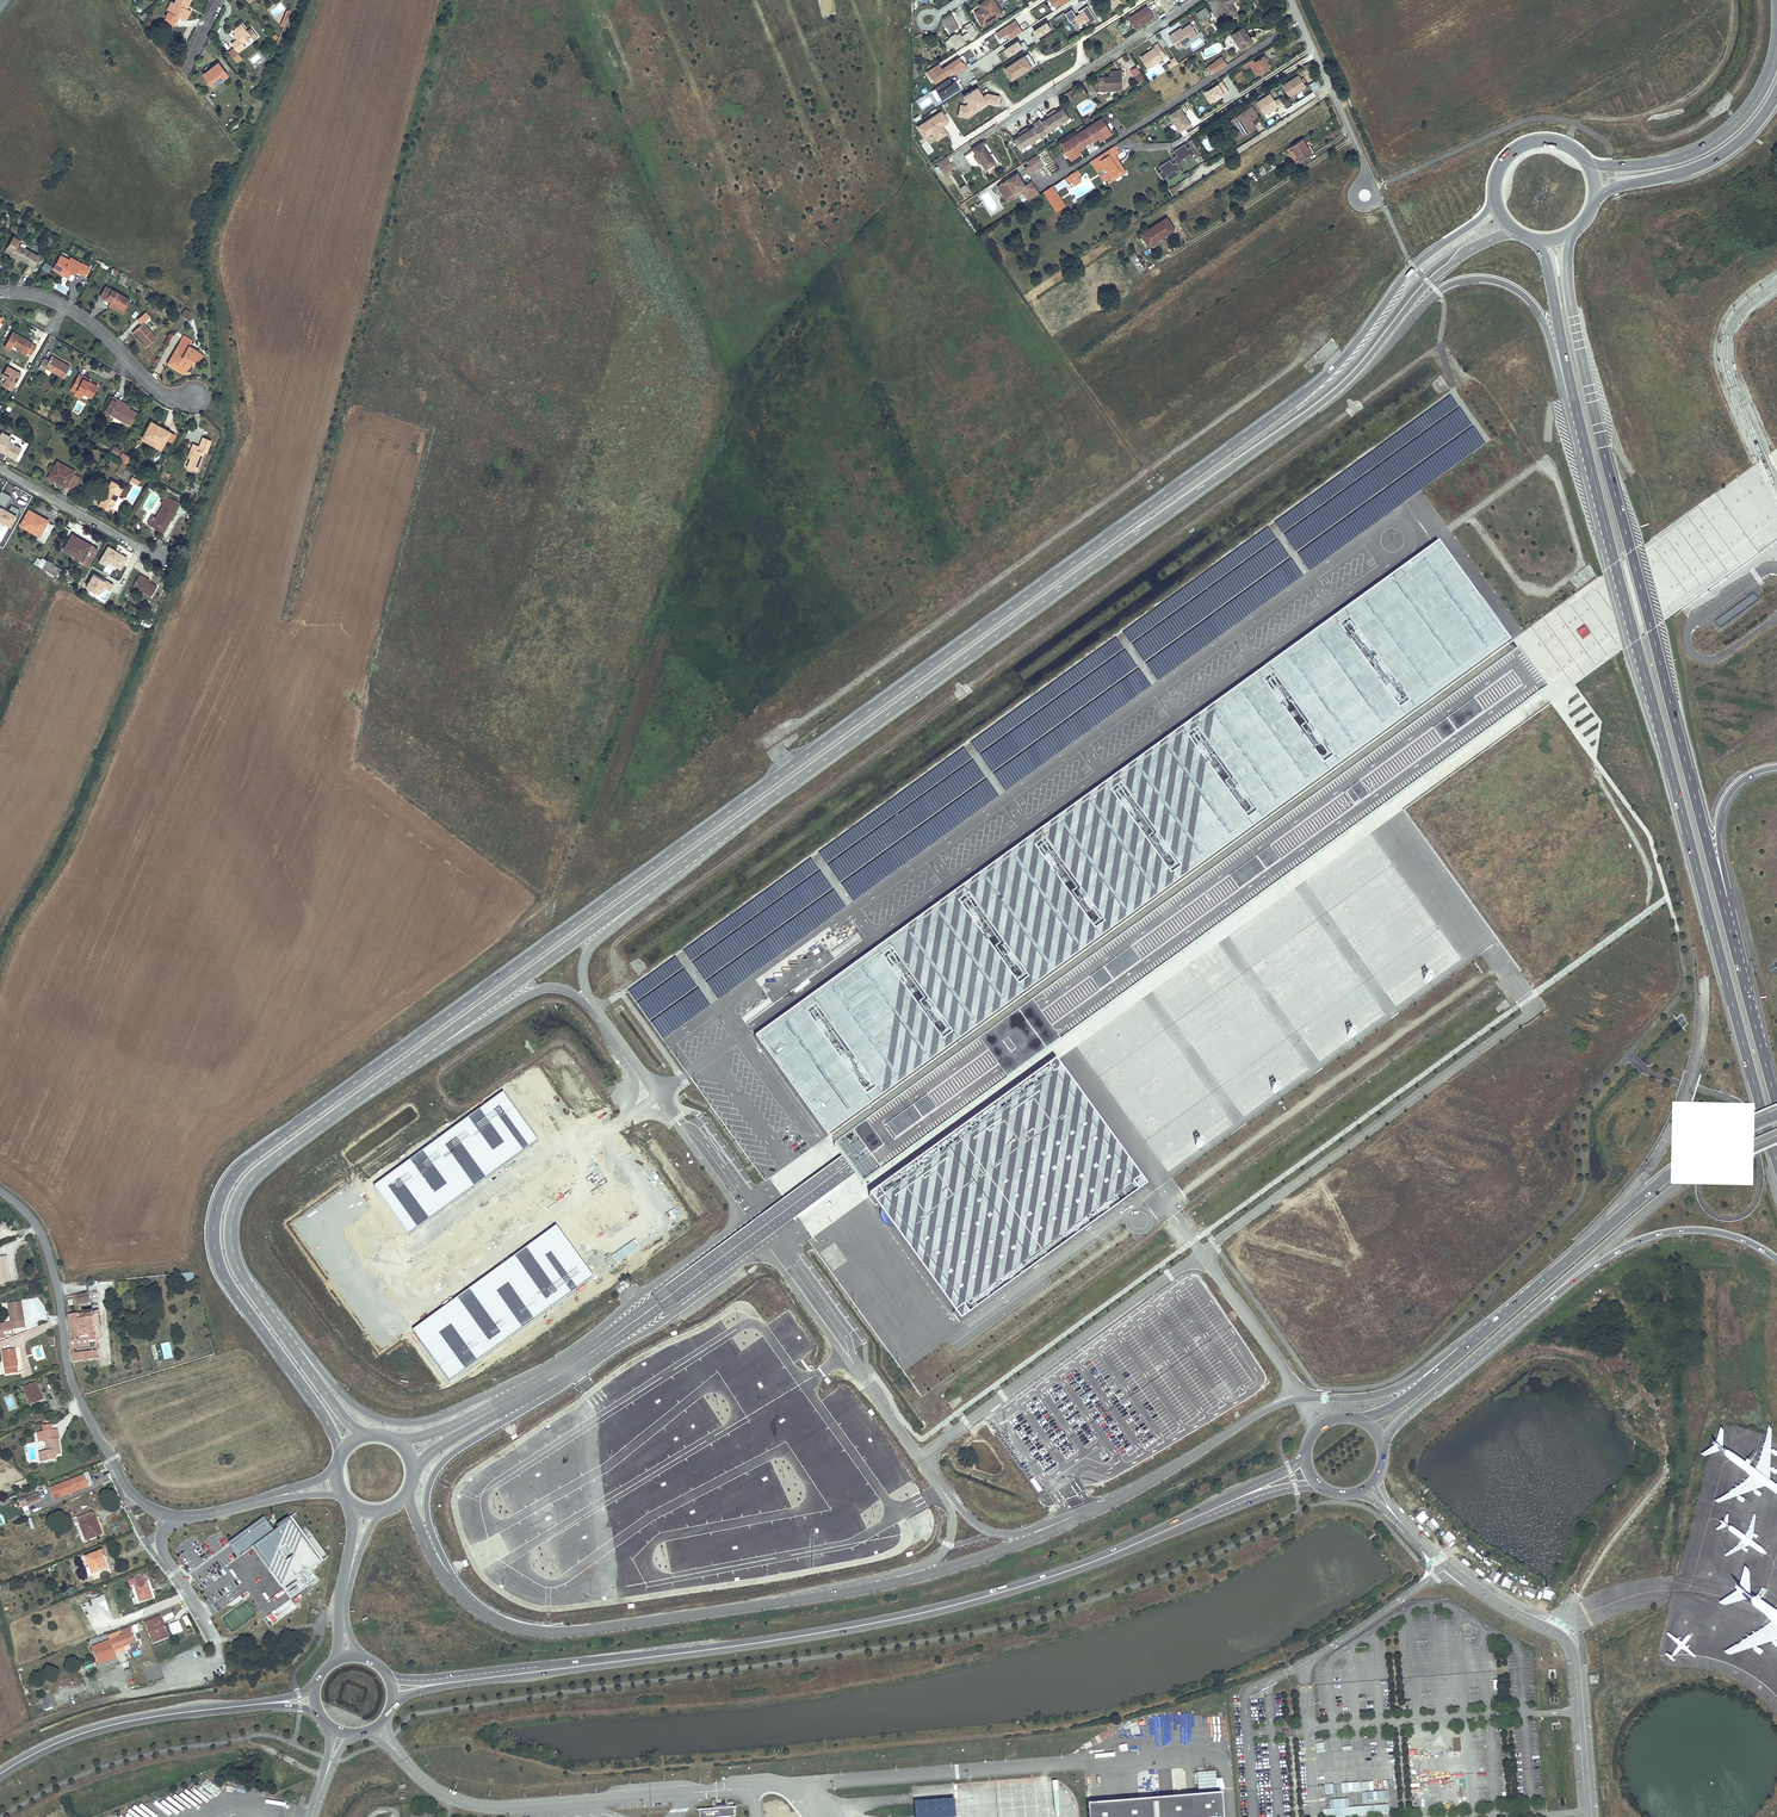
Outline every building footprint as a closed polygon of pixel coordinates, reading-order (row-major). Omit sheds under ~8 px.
[(166,17),(176,22),(178,17),(183,20),(189,9),(186,8),(190,0),(176,0),(173,7),(175,8),(173,13),(169,11),(166,17)] [(977,13),(985,26),(1004,13),(996,0),(989,0),(991,4),(977,13)] [(1230,14),(1238,9),(1232,1),(1234,0),(1221,0),(1230,14)] [(1150,4),(1131,16),(1138,26),(1157,14),(1150,4)] [(1080,29),(1096,20),(1088,6),(1074,13),(1072,9),(1065,13),(1069,22),(1075,19),(1080,29)] [(1211,12),(1207,6),(1197,12),(1202,19),(1211,12)] [(140,17),(143,20),(149,15),(145,12),(140,17)] [(946,34),(959,29),(953,14),(940,19),(946,34)] [(176,22),(166,17),(164,21),(173,26),(176,22)] [(1022,30),(1019,26),(1016,20),(997,33),(1000,39),(1008,34),(1010,38),(1022,30)] [(1124,35),(1132,29),(1126,20),(1117,25),(1124,35)] [(1048,22),(1033,29),(1036,36),(1051,29),(1048,22)] [(1178,46),(1199,33),(1191,22),(1183,28),(1175,33),(1174,31),(1170,34),(1178,46)] [(966,29),(969,32),(962,36),(960,33),(957,35),(956,34),(950,37),(951,38),(949,39),(945,42),(949,48),(953,46),(954,48),(956,50),(967,44),(965,41),(978,33),(975,29),(973,25),(972,26),(970,23),(966,26),(967,28),(966,29)] [(237,37),(231,42),(237,51),(244,46),(242,43),(250,36),(253,39),(256,36),(250,27),(246,30),(241,25),(233,31),(237,37)] [(1245,25),(1233,33),(1240,44),(1242,43),(1245,47),(1258,39),(1256,35),(1252,37),(1245,25)] [(1009,56),(1022,46),(1018,39),(1004,50),(1009,56)] [(1168,54),(1159,42),(1155,44),(1156,46),(1142,56),(1149,67),(1168,54)] [(1203,58),(1215,54),(1213,47),(1201,51),(1203,58)] [(1001,53),(1006,61),(1017,54),(1016,52),(1008,56),(1004,51),(1001,53)] [(1030,53),(1026,55),(1006,69),(1014,80),(1033,67),(1037,64),(1030,53)] [(1180,61),(1176,56),(1172,59),(1173,61),(1169,64),(1172,67),(1180,61)] [(1255,58),(1244,65),(1247,69),(1253,65),(1259,74),(1270,66),(1267,63),(1269,61),(1266,56),(1257,62),(1255,58)] [(947,75),(952,72),(954,76),(966,68),(967,68),(964,62),(963,63),(959,57),(942,68),(939,64),(927,72),(930,76),(935,83),(947,75)] [(1213,72),(1228,63),(1224,57),(1218,61),(1217,59),(1209,65),(1213,72)] [(217,63),(204,74),(213,87),(215,86),(223,79),(227,76),(217,63)] [(1138,67),(1132,70),(1139,81),(1145,77),(1138,67)] [(1102,76),(1102,87),(1113,87),(1113,89),(1124,89),(1124,70),(1113,71),(1113,76),(1102,76)] [(1308,86),(1306,82),(1303,78),(1301,75),(1284,85),(1291,97),(1308,86)] [(958,78),(951,82),(949,78),(934,87),(942,102),(964,90),(958,78)] [(1322,86),(1319,79),(1311,85),(1314,91),(1322,86)] [(1225,93),(1231,90),(1224,80),(1206,92),(1209,96),(1213,94),(1216,99),(1222,95),(1222,94),(1224,93),(1225,93)] [(983,96),(977,87),(963,97),(967,104),(965,106),(960,105),(958,116),(968,119),(974,114),(977,113),(975,111),(987,103),(998,105),(1000,96),(987,94),(983,96)] [(1072,89),(1066,94),(1071,102),(1072,101),(1074,99),(1071,94),(1075,92),(1072,89)] [(1285,104),(1281,98),(1277,101),(1272,93),(1257,102),(1265,114),(1279,105),(1281,107),(1285,104)] [(1252,120),(1260,115),(1253,105),(1231,120),(1234,125),(1238,122),(1243,129),(1235,134),(1239,139),(1254,129),(1251,125),(1254,123),(1252,120)] [(1071,116),(1064,106),(1058,110),(1056,108),(1052,111),(1060,123),(1071,116)] [(1193,124),(1182,107),(1171,114),(1182,131),(1193,124)] [(947,133),(943,126),(949,122),(941,111),(917,127),(924,139),(931,134),(936,141),(947,133)] [(1049,130),(1060,123),(1052,111),(1048,114),(1048,115),(1049,116),(1043,120),(1049,130)] [(1083,130),(1062,144),(1070,156),(1081,150),(1086,146),(1086,145),(1091,141),(1096,138),(1097,139),(1102,136),(1112,129),(1105,117),(1083,130)] [(1049,130),(1043,120),(1042,119),(1041,118),(1035,122),(1035,123),(1036,125),(1042,134),(1049,130)] [(1042,134),(1036,125),(1031,128),(1030,127),(1029,126),(1024,129),(1032,141),(1042,134)] [(1052,132),(1056,140),(1065,136),(1061,127),(1052,132)] [(1032,141),(1024,129),(1020,132),(1021,134),(1015,138),(1021,148),(1032,141)] [(1112,129),(1102,136),(1104,138),(1114,132),(1112,129)] [(1312,152),(1303,138),(1292,145),(1302,159),(1312,152)] [(995,163),(983,144),(973,151),(986,169),(995,163)] [(1122,151),(1118,144),(1112,148),(1117,157),(1119,156),(1118,154),(1122,151)] [(1175,151),(1178,156),(1175,158),(1179,164),(1195,154),(1191,147),(1187,150),(1184,145),(1175,151)] [(1302,159),(1292,145),(1288,148),(1297,162),(1302,159)] [(1117,157),(1112,148),(1094,160),(1106,179),(1110,176),(1113,180),(1117,177),(1118,178),(1118,179),(1119,179),(1120,179),(1123,178),(1124,176),(1124,175),(1123,174),(1128,170),(1119,156),(1117,157)] [(1081,150),(1070,156),(1072,159),(1082,152),(1081,150)] [(1045,163),(1038,153),(1028,160),(1035,170),(1045,163)] [(946,158),(937,163),(945,174),(954,168),(946,158)] [(1176,162),(1172,164),(1169,160),(1159,166),(1162,171),(1160,173),(1164,179),(1180,169),(1176,162)] [(1035,170),(1031,164),(1026,167),(1030,173),(1035,170)] [(1267,172),(1263,165),(1254,171),(1258,177),(1267,172)] [(952,173),(958,187),(965,183),(959,170),(952,173)] [(1071,175),(1074,180),(1080,176),(1077,171),(1071,175)] [(1041,194),(1032,180),(1026,184),(1024,179),(1022,180),(1021,179),(1022,176),(1019,172),(1001,183),(1009,195),(1022,187),(1024,191),(1030,201),(1041,194)] [(1080,176),(1074,180),(1077,184),(1083,180),(1080,176)] [(1009,195),(1001,183),(998,185),(1008,201),(1024,191),(1022,187),(1009,195)] [(966,184),(959,188),(961,192),(968,189),(966,184)] [(1054,186),(1047,190),(1060,210),(1067,206),(1066,202),(1064,200),(1062,199),(1061,196),(1061,193),(1059,193),(1054,186)] [(1151,245),(1175,229),(1168,218),(1144,234),(1151,245)] [(1151,245),(1144,234),(1140,236),(1147,247),(1151,245)] [(39,257),(18,244),(21,240),(14,236),(7,250),(13,253),(12,255),(21,261),(22,258),(29,262),(28,264),(33,267),(39,257)] [(1138,253),(1132,256),(1142,272),(1148,267),(1138,253)] [(72,271),(76,273),(84,278),(89,268),(81,264),(80,266),(60,255),(53,268),(69,277),(72,271)] [(44,261),(41,268),(49,272),(52,265),(44,261)] [(105,286),(99,296),(106,300),(104,302),(122,312),(129,299),(105,286)] [(187,318),(191,311),(185,308),(181,315),(187,318)] [(145,312),(139,317),(137,318),(142,323),(144,322),(150,317),(145,312)] [(155,339),(142,323),(134,330),(143,341),(144,340),(148,345),(155,339)] [(12,347),(19,351),(27,355),(34,343),(35,342),(14,331),(5,347),(10,350),(12,347)] [(194,341),(185,336),(182,341),(191,346),(194,341)] [(201,352),(182,341),(174,354),(177,356),(172,365),(186,373),(194,357),(197,359),(201,352)] [(34,343),(27,355),(31,357),(38,345),(34,343)] [(45,360),(41,368),(46,370),(48,367),(66,377),(72,366),(53,355),(50,362),(45,360)] [(1,375),(6,377),(1,385),(12,391),(22,373),(7,365),(1,375)] [(81,373),(74,386),(93,396),(99,385),(85,377),(86,376),(81,373)] [(138,412),(130,407),(117,400),(119,398),(113,395),(103,413),(113,418),(115,414),(132,423),(138,412)] [(131,405),(119,398),(117,400),(130,407),(131,405)] [(1452,398),(1278,523),(1286,535),(1460,409),(1452,398)] [(51,416),(56,418),(59,410),(53,408),(51,416)] [(1297,552),(1472,426),(1460,411),(1286,537),(1297,552)] [(161,448),(170,431),(151,421),(142,437),(161,448)] [(1309,571),(1485,443),(1473,428),(1298,556),(1309,571)] [(0,436),(0,452),(2,453),(3,453),(15,460),(22,449),(8,441),(10,437),(2,433),(0,436)] [(187,467),(197,471),(205,452),(206,452),(211,440),(204,437),(200,445),(194,443),(192,446),(195,447),(187,467)] [(119,454),(122,449),(116,446),(114,451),(119,454)] [(130,463),(133,457),(124,452),(121,458),(130,463)] [(65,467),(57,462),(49,475),(57,479),(55,482),(70,490),(77,478),(63,470),(65,467)] [(126,479),(131,470),(125,467),(121,476),(126,479)] [(131,476),(129,482),(138,485),(140,480),(131,476)] [(99,503),(112,510),(114,505),(111,503),(113,500),(115,501),(119,495),(117,494),(122,486),(117,483),(117,482),(111,478),(107,483),(109,484),(101,497),(103,498),(99,503)] [(2,491),(0,495),(0,507),(1,508),(0,510),(0,523),(11,529),(18,516),(17,516),(19,511),(11,507),(9,512),(4,509),(11,496),(2,491)] [(163,498),(149,522),(160,529),(163,525),(162,524),(166,517),(167,518),(178,500),(166,493),(163,492),(160,496),(163,498)] [(29,511),(20,526),(40,537),(38,539),(44,543),(54,527),(48,523),(48,522),(29,511)] [(75,536),(66,551),(85,562),(83,564),(89,568),(100,550),(75,536)] [(1148,663),(1291,559),(1280,543),(1136,648),(1148,663)] [(1436,544),(755,1039),(825,1138),(1509,644),(1436,544)] [(128,558),(108,547),(100,562),(107,566),(108,563),(121,570),(128,558)] [(42,569),(45,564),(41,561),(37,567),(42,569)] [(1161,681),(1304,577),(1292,561),(1149,665),(1161,681)] [(42,569),(54,576),(57,571),(45,564),(42,569)] [(114,585),(94,574),(86,588),(99,595),(103,588),(110,591),(114,585)] [(145,579),(146,577),(142,575),(135,587),(153,597),(159,587),(150,583),(145,579)] [(1726,578),(1719,583),(1721,586),(1728,581),(1726,578)] [(1708,591),(1700,596),(1702,599),(1710,594),(1708,591)] [(1758,602),(1753,595),(1715,624),(1720,630),(1758,602)] [(981,756),(1124,651),(1116,639),(972,744),(981,756)] [(1074,715),(1138,668),(1127,653),(983,757),(995,773),(1074,715)] [(843,1158),(849,1166),(855,1176),(863,1186),(1054,1048),(1392,804),(1544,691),(1532,675),(1516,654),(836,1147),(843,1158)] [(1007,792),(1150,688),(1139,672),(996,776),(1007,792)] [(830,866),(974,761),(965,750),(822,854),(830,866)] [(843,884),(987,780),(975,764),(832,869),(843,884)] [(856,903),(999,798),(988,783),(844,887),(856,903)] [(697,962),(823,870),(815,859),(689,951),(697,962)] [(699,967),(710,982),(837,889),(826,874),(699,967)] [(711,986),(722,1001),(848,908),(837,893),(711,986)] [(834,959),(862,939),(858,934),(830,954),(834,959)] [(686,970),(678,958),(632,992),(640,1003),(686,970)] [(701,988),(690,973),(643,1006),(654,1021),(701,988)] [(715,1006),(704,990),(658,1024),(669,1039),(715,1006)] [(762,1003),(748,1014),(743,1019),(744,1021),(751,1016),(753,1018),(763,1010),(761,1007),(764,1005),(762,1003)] [(1062,1059),(876,1194),(970,1325),(1146,1200),(1158,1191),(1062,1059)] [(375,1188),(409,1235),(538,1143),(503,1095),(375,1188)] [(843,1158),(785,1200),(798,1218),(855,1176),(849,1166),(843,1158)] [(413,1332),(449,1381),(593,1277),(557,1227),(413,1332)] [(12,1278),(6,1252),(2,1253),(6,1271),(1,1272),(2,1279),(12,1278)] [(88,1307),(88,1297),(74,1298),(75,1308),(88,1307)] [(17,1321),(23,1320),(20,1301),(7,1303),(7,1304),(10,1322),(0,1323),(0,1337),(1,1337),(5,1336),(5,1334),(10,1333),(10,1329),(11,1329),(18,1327),(17,1321)] [(69,1316),(72,1346),(97,1343),(96,1337),(93,1337),(91,1319),(94,1319),(93,1313),(69,1316)] [(97,1343),(72,1346),(74,1361),(98,1359),(97,1343)] [(9,1349),(3,1349),(6,1372),(16,1371),(16,1367),(19,1366),(17,1351),(10,1352),(9,1349)] [(37,1381),(23,1386),(31,1404),(44,1399),(42,1395),(40,1396),(37,1390),(40,1389),(37,1381)] [(53,1428),(39,1431),(42,1442),(44,1441),(46,1450),(37,1452),(39,1462),(55,1458),(54,1455),(54,1452),(60,1451),(57,1437),(55,1438),(53,1428)] [(83,1475),(52,1486),(57,1498),(87,1486),(83,1475)] [(28,1504),(28,1506),(42,1500),(38,1492),(25,1498),(28,1504)] [(18,1500),(21,1507),(28,1504),(25,1498),(24,1497),(18,1500)] [(93,1512),(78,1517),(87,1540),(104,1533),(97,1516),(95,1517),(93,1512)] [(324,1562),(292,1519),(278,1529),(280,1531),(273,1536),(264,1525),(239,1544),(232,1549),(239,1558),(253,1548),(293,1601),(317,1583),(309,1573),(324,1562)] [(1445,1532),(1438,1539),(1445,1546),(1452,1539),(1445,1532)] [(102,1548),(85,1554),(92,1572),(106,1566),(104,1560),(106,1560),(102,1548)] [(156,1598),(147,1575),(131,1580),(133,1587),(137,1585),(144,1603),(156,1598)] [(1522,1590),(1528,1593),(1532,1586),(1526,1582),(1522,1590)] [(149,1633),(153,1643),(181,1632),(177,1622),(166,1626),(162,1615),(145,1622),(149,1633)] [(118,1631),(108,1635),(109,1639),(91,1646),(98,1665),(117,1658),(115,1653),(125,1649),(123,1646),(135,1641),(129,1627),(122,1630),(123,1634),(120,1636),(118,1631)] [(60,1634),(54,1636),(56,1643),(63,1641),(60,1634)] [(1122,1803),(1123,1816),(1222,1816),(1221,1795),(1122,1803)] [(1122,1803),(1090,1806),(1091,1816),(1123,1816),(1122,1803)] [(699,1810),(700,1816),(724,1816),(735,1816),(735,1807),(716,1809),(699,1810)]
